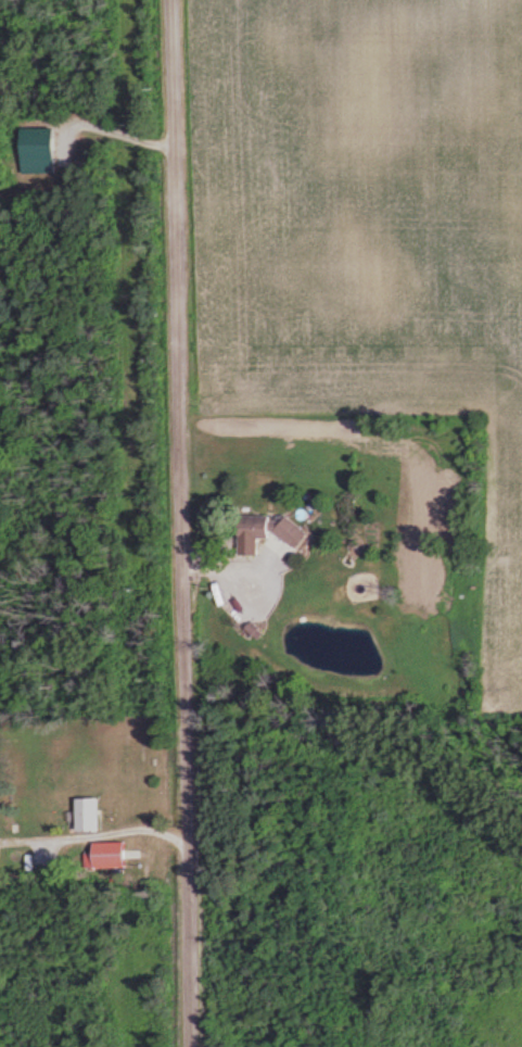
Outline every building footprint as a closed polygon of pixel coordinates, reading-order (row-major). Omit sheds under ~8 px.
[(231,531),(262,531),(262,511),(231,511),(231,531)] [(92,830),(92,797),(67,797),(67,830),(92,830)] [(116,866),(116,839),(83,839),(83,866),(116,866)]
